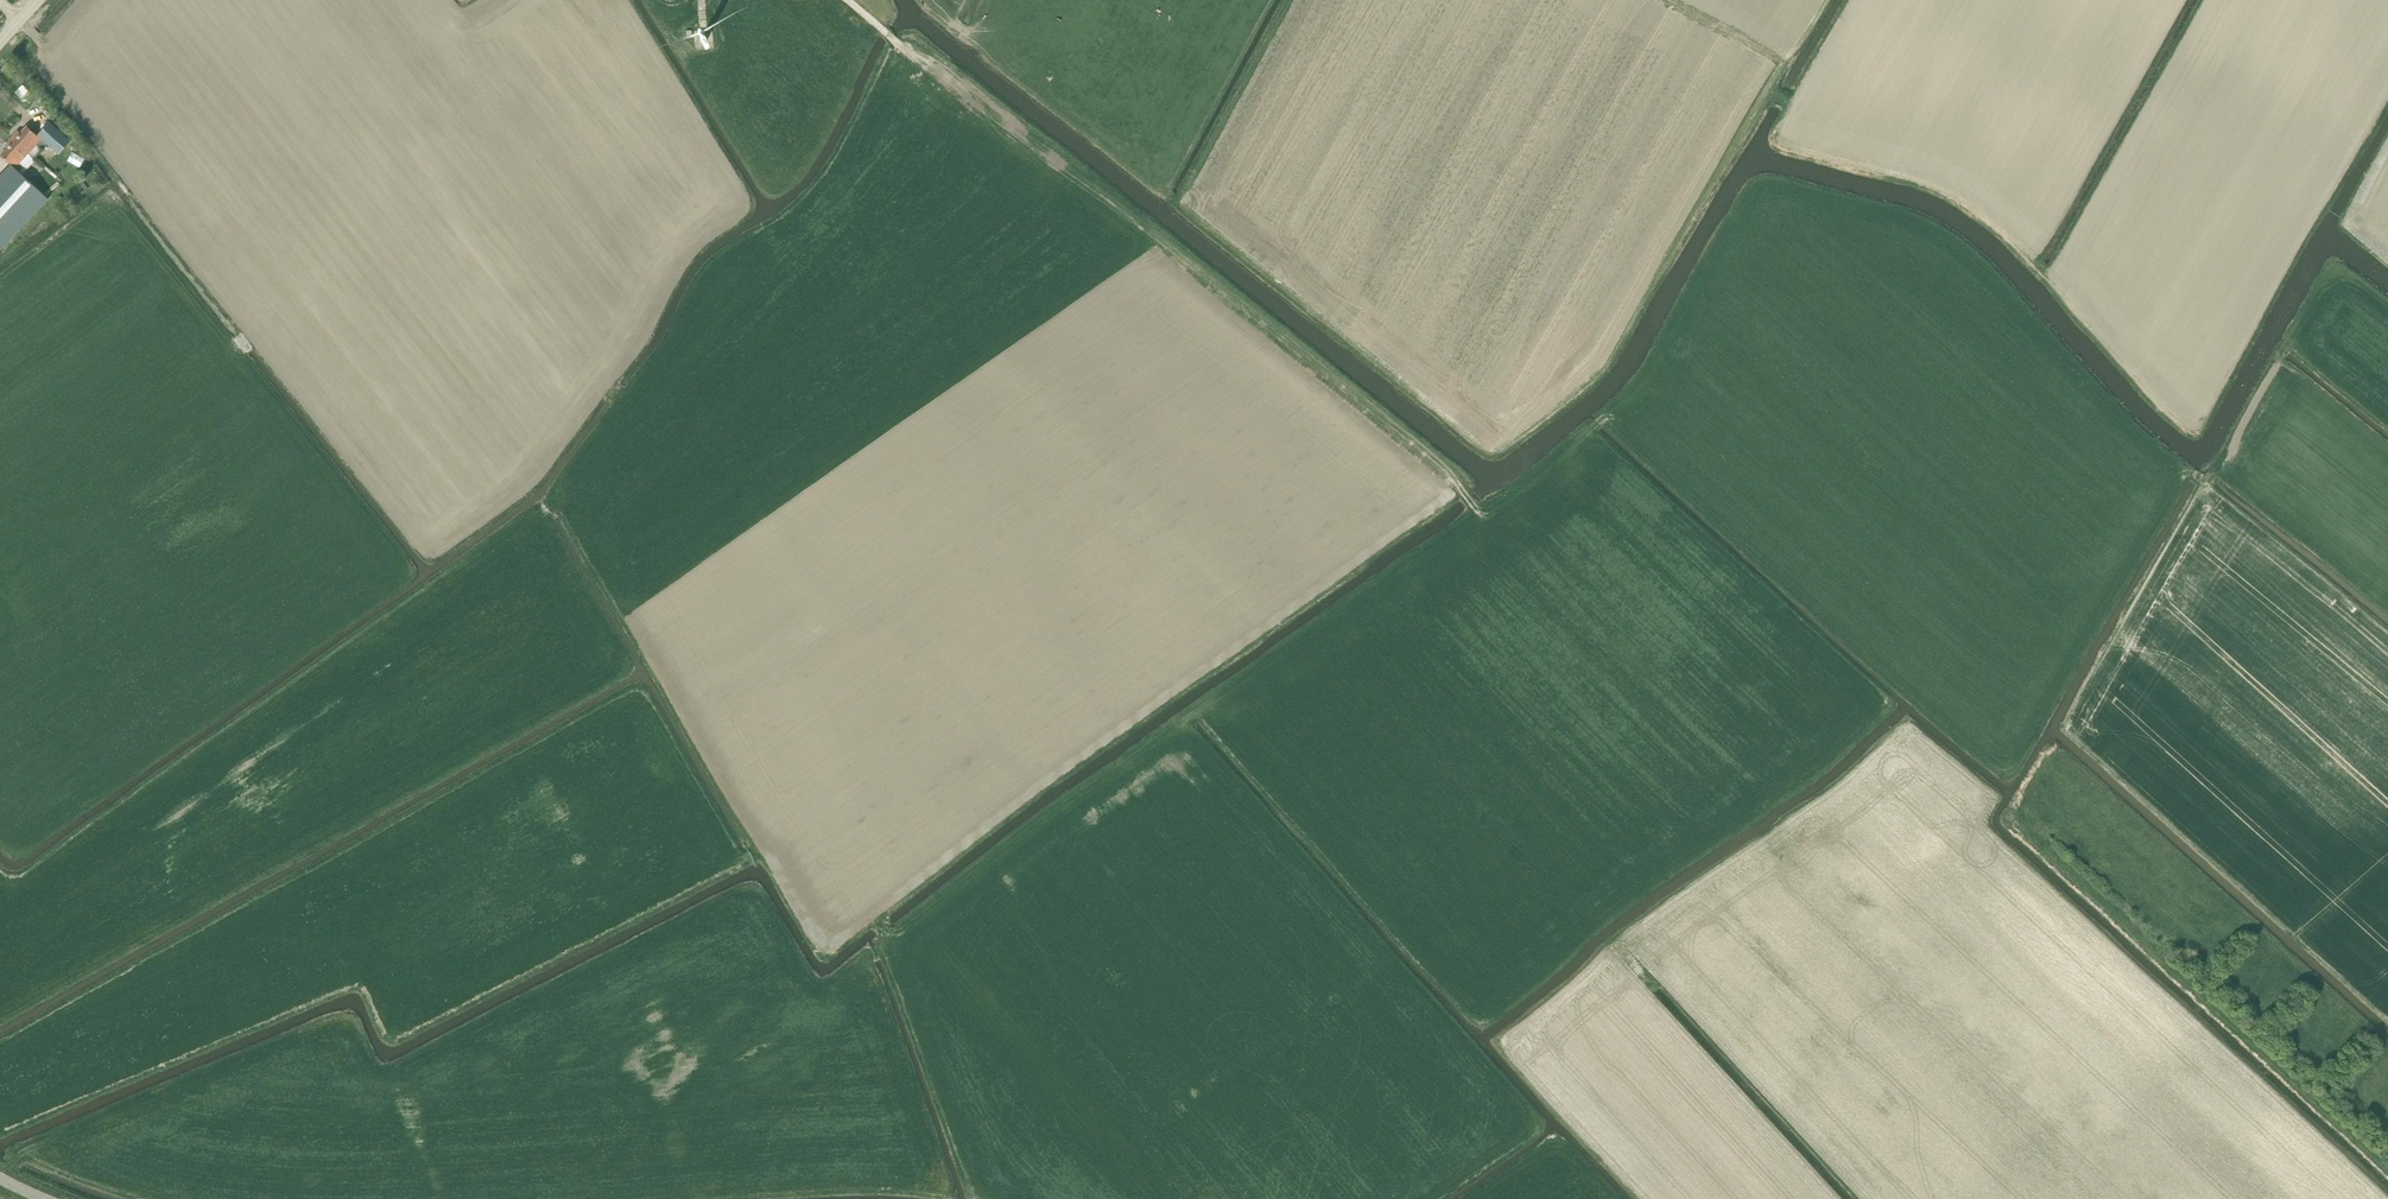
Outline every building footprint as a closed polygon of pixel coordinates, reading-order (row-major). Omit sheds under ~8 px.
[(71,141),(50,122),(38,135),(59,154),(71,141)] [(41,148),(45,143),(27,126),(19,135),(17,133),(11,138),(28,154),(36,144),(41,148)] [(10,243),(34,216),(20,203),(35,186),(20,172),(24,167),(19,163),(28,154),(11,138),(6,144),(0,138),(0,155),(15,168),(0,184),(0,254),(10,243)] [(79,164),(82,157),(74,153),(70,160),(79,164)]
